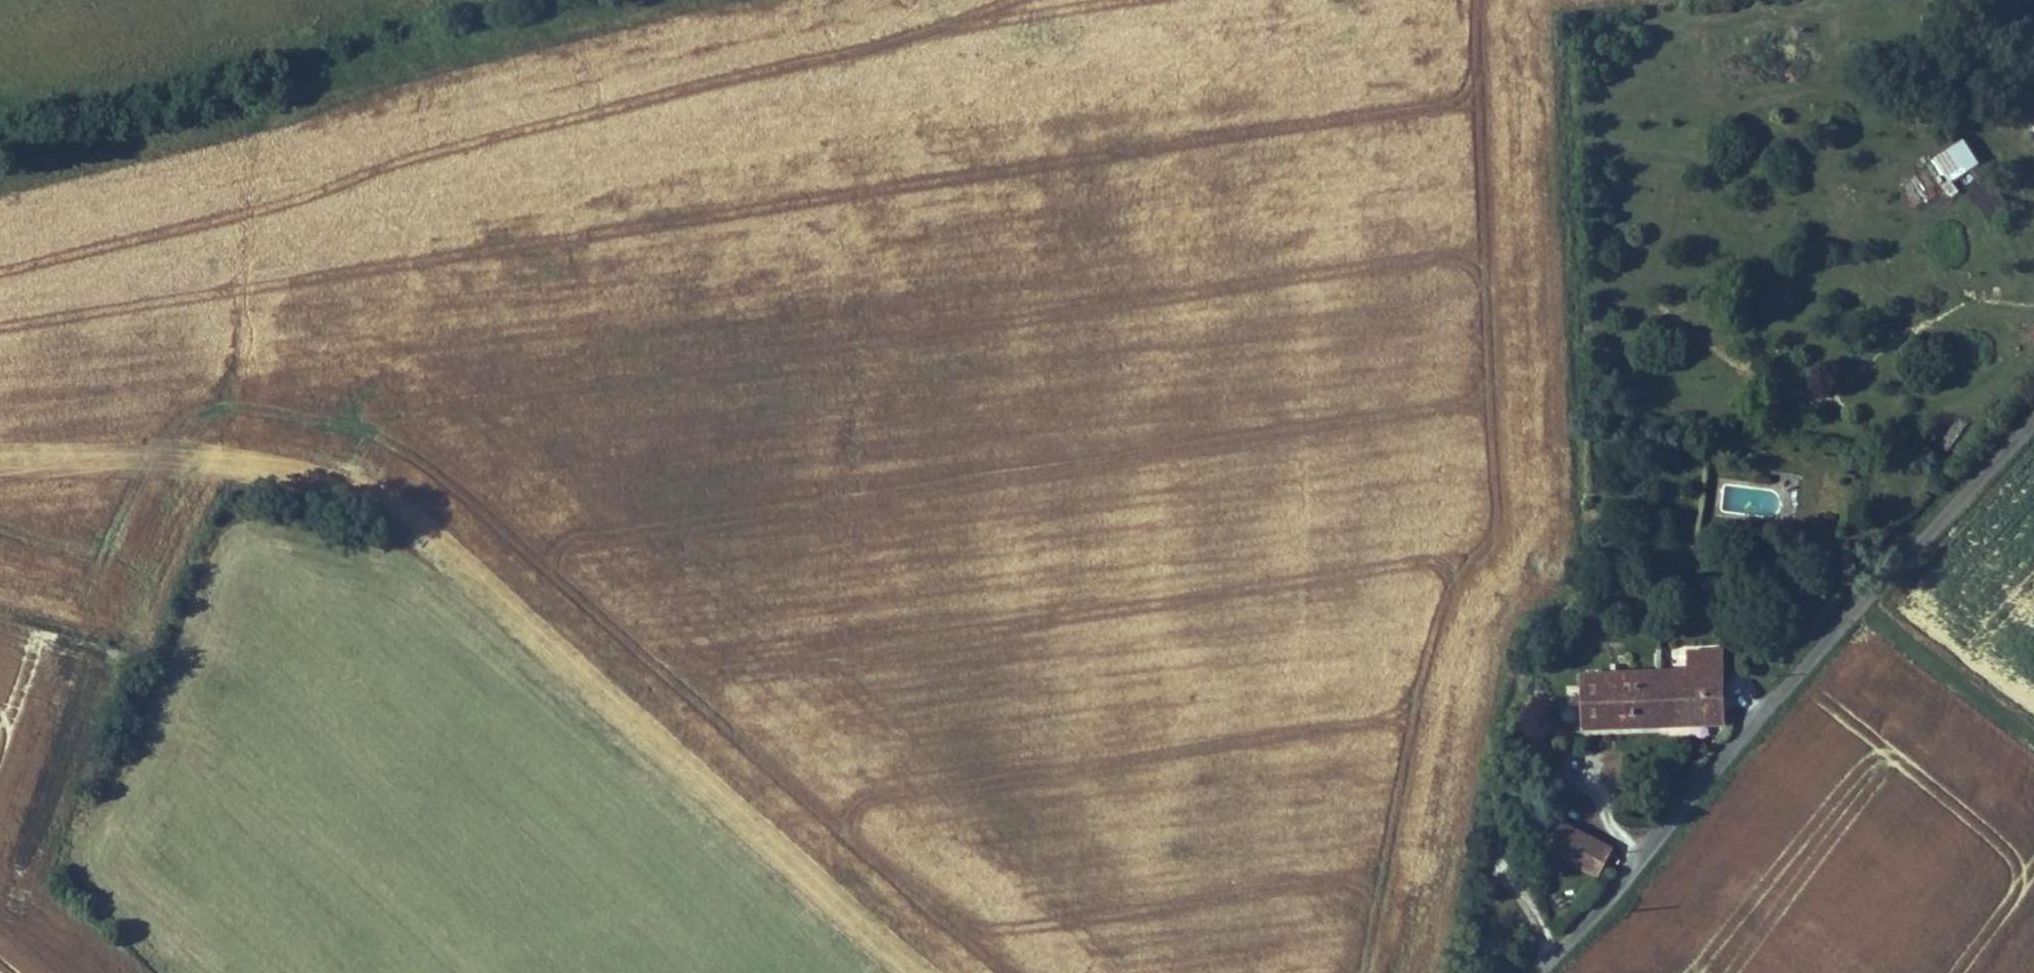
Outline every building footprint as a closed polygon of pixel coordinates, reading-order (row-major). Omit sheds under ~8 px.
[(1981,163),(1964,177),(1991,211),(2008,198),(1981,163)] [(1924,171),(1903,183),(1915,205),(1936,194),(1924,171)] [(2032,325),(2024,341),(2033,346),(2033,326),(2032,325)] [(1580,657),(1581,707),(1725,703),(1723,629),(1693,630),(1694,654),(1580,657)] [(1570,808),(1555,834),(1593,857),(1608,831),(1570,808)]
